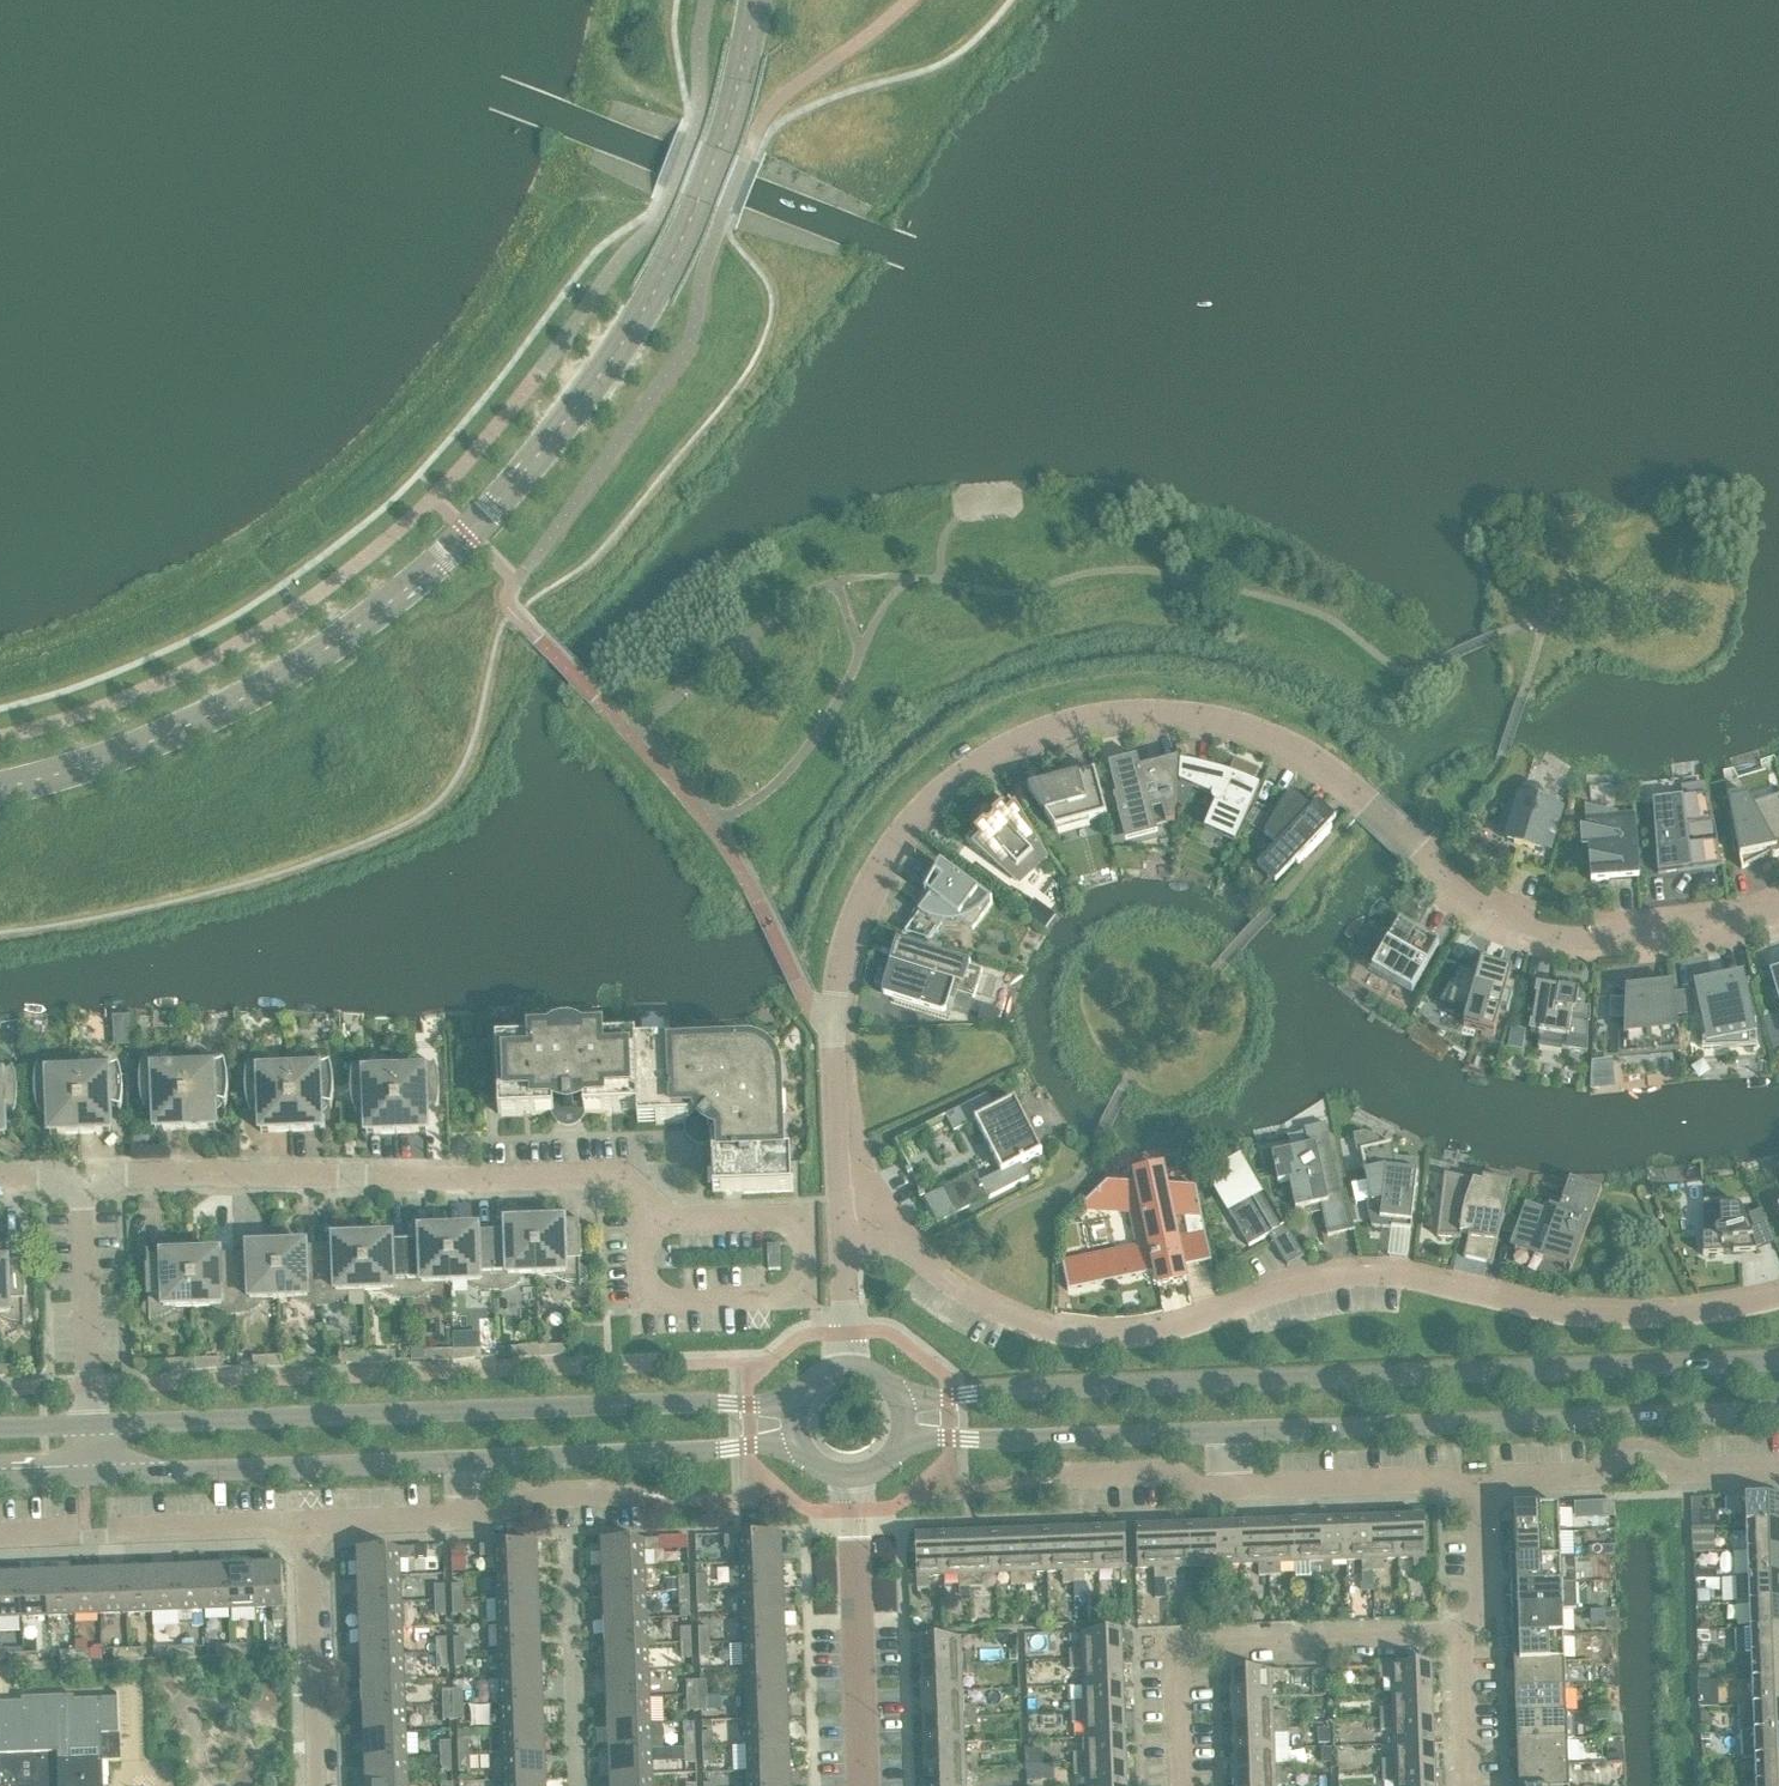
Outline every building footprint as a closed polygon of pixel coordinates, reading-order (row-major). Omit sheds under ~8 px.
[(1174,823),(1179,760),(1140,770),(1137,759),(1109,766),(1117,797),(1113,798),(1126,844),(1157,835),(1155,829),(1174,823)] [(1235,844),(1259,788),(1253,785),(1259,772),(1234,761),(1228,775),(1219,773),(1201,768),(1183,764),(1181,785),(1212,798),(1211,802),(1212,803),(1215,806),(1207,824),(1235,844)] [(1106,817),(1095,773),(1028,791),(1055,831),(1106,817)] [(1549,852),(1562,810),(1542,804),(1543,801),(1542,798),(1541,795),(1539,793),(1537,791),(1529,788),(1527,788),(1523,790),(1520,793),(1496,828),(1508,836),(1507,843),(1541,853),(1542,850),(1549,852)] [(1276,803),(1264,791),(1254,801),(1267,813),(1276,803)] [(1298,867),(1331,831),(1328,828),(1335,821),(1318,804),(1310,811),(1290,792),(1264,835),(1277,847),(1257,868),(1275,885),(1295,864),(1298,867)] [(1751,807),(1746,794),(1728,798),(1741,870),(1763,859),(1761,854),(1769,853),(1770,856),(1773,858),(1776,858),(1778,857),(1778,797),(1751,807)] [(1722,867),(1708,796),(1682,799),(1681,799),(1652,802),(1658,875),(1722,867)] [(1020,885),(1047,859),(1009,803),(1000,812),(996,809),(991,807),(985,807),(980,809),(976,812),(973,816),(971,821),(970,827),(972,832),(975,836),(966,845),(1020,885)] [(1638,880),(1634,817),(1617,818),(1616,815),(1585,809),(1587,833),(1580,832),(1582,848),(1588,848),(1591,883),(1638,880)] [(992,904),(940,866),(902,936),(928,944),(942,925),(950,925),(958,924),(963,923),(973,930),(992,904)] [(1411,995),(1439,946),(1399,923),(1371,972),(1411,995)] [(964,987),(970,969),(966,967),(966,966),(939,958),(941,953),(929,949),(928,955),(901,946),(901,947),(897,946),(891,964),(895,965),(895,966),(902,968),(892,998),(923,1008),(926,998),(947,1005),(953,984),(960,986),(964,987)] [(1507,1023),(1518,985),(1509,983),(1511,974),(1497,971),(1496,975),(1479,970),(1478,974),(1459,969),(1439,1004),(1467,1012),(1463,1027),(1494,1035),(1498,1020),(1507,1023)] [(1750,1021),(1741,979),(1725,983),(1724,979),(1713,982),(1713,985),(1697,989),(1704,1023),(1700,1023),(1701,1050),(1757,1048),(1756,1021),(1750,1021)] [(1680,1054),(1672,985),(1671,985),(1671,990),(1656,992),(1656,987),(1641,988),(1641,993),(1626,995),(1626,990),(1625,990),(1623,1055),(1678,1049),(1678,1054),(1680,1054)] [(1588,1023),(1571,1020),(1572,1011),(1575,1012),(1578,992),(1558,989),(1558,992),(1538,989),(1531,1033),(1539,1034),(1538,1038),(1540,1038),(1539,1046),(1587,1054),(1588,1023)] [(1511,1031),(1509,1047),(1520,1049),(1523,1033),(1511,1031)] [(635,1044),(636,1044),(636,1038),(602,1039),(602,1033),(577,1034),(577,1042),(554,1043),(554,1035),(529,1036),(529,1042),(495,1043),(498,1115),(552,1113),(553,1115),(554,1120),(558,1123),(565,1115),(567,1116),(569,1116),(571,1115),(572,1114),(573,1112),(637,1110),(635,1044)] [(774,1119),(773,1102),(781,1102),(781,1081),(780,1073),(777,1065),(772,1059),(767,1054),(760,1050),(752,1048),(745,1047),(723,1048),(724,1056),(706,1056),(706,1048),(671,1049),(671,1042),(636,1044),(635,1044),(637,1110),(637,1115),(655,1115),(655,1122),(689,1121),(697,1128),(697,1131),(698,1133),(701,1134),(702,1145),(706,1145),(710,1142),(713,1193),(792,1190),(790,1154),(783,1154),(782,1119),(774,1119)] [(226,1071),(224,1062),(222,1063),(223,1064),(206,1069),(183,1070),(185,1130),(216,1129),(215,1104),(224,1106),(224,1107),(225,1108),(227,1099),(228,1090),(228,1080),(226,1071)] [(332,1073),(329,1064),(328,1064),(328,1065),(312,1071),(288,1071),(291,1132),(321,1131),(320,1106),(330,1108),(330,1109),(331,1109),(333,1100),(333,1091),(333,1082),(332,1073)] [(185,1130),(183,1070),(160,1071),(143,1067),(143,1066),(142,1065),(140,1075),(139,1084),(140,1093),(141,1102),(144,1111),(145,1110),(145,1109),(154,1106),(155,1132),(185,1130)] [(121,1075),(118,1066),(117,1067),(117,1068),(101,1073),(78,1074),(80,1134),(110,1133),(109,1108),(119,1110),(119,1111),(120,1112),(122,1103),(123,1093),(122,1084),(121,1075)] [(437,1075),(435,1066),(433,1066),(434,1067),(417,1072),(394,1073),(396,1134),(427,1133),(426,1116),(425,1116),(425,1107),(435,1109),(435,1111),(437,1111),(438,1102),(439,1093),(439,1084),(437,1075)] [(291,1132),(288,1071),(265,1072),(249,1068),(249,1067),(247,1067),(246,1076),(245,1085),(245,1095),(247,1104),(249,1113),(251,1112),(250,1111),(260,1108),(261,1133),(291,1132)] [(80,1134),(78,1074),(55,1075),(38,1071),(38,1070),(37,1069),(35,1078),(34,1088),(35,1097),(36,1106),(38,1115),(40,1114),(39,1113),(49,1110),(50,1136),(80,1134)] [(396,1134),(394,1073),(371,1074),(354,1070),(354,1069),(353,1069),(351,1078),(350,1087),(351,1096),(352,1106),(355,1115),(356,1114),(356,1113),(365,1110),(366,1135),(396,1134)] [(13,1070),(12,1071),(12,1072),(0,1075),(0,1137),(5,1137),(4,1112),(14,1114),(13,1115),(15,1116),(17,1107),(17,1098),(17,1088),(16,1079),(13,1070)] [(1042,1154),(1015,1100),(994,1111),(986,1096),(946,1116),(954,1133),(975,1122),(1001,1173),(979,1184),(988,1200),(1028,1179),(1021,1165),(1042,1154)] [(1340,1193),(1326,1125),(1304,1130),(1308,1148),(1272,1156),(1278,1184),(1289,1181),(1295,1211),(1320,1206),(1327,1237),(1355,1231),(1346,1192),(1340,1193)] [(1410,1231),(1417,1173),(1397,1171),(1391,1144),(1379,1147),(1378,1141),(1363,1135),(1353,1137),(1357,1151),(1360,1151),(1371,1202),(1366,1203),(1371,1227),(1410,1231)] [(1280,1227),(1242,1163),(1216,1178),(1224,1192),(1218,1196),(1249,1248),(1269,1236),(1287,1267),(1304,1257),(1284,1225),(1280,1227)] [(1211,1262),(1196,1188),(1166,1186),(1163,1171),(1135,1177),(1136,1185),(1107,1183),(1083,1204),(1082,1203),(1081,1204),(1086,1211),(1130,1213),(1137,1248),(1062,1264),(1068,1292),(1155,1274),(1157,1283),(1185,1277),(1183,1268),(1211,1262)] [(1491,1265),(1511,1186),(1482,1180),(1482,1185),(1444,1175),(1437,1238),(1460,1240),(1461,1235),(1469,1236),(1463,1259),(1491,1265)] [(1570,1274),(1602,1190),(1600,1189),(1598,1195),(1572,1185),(1565,1203),(1562,1202),(1560,1208),(1562,1209),(1561,1214),(1550,1210),(1548,1218),(1525,1209),(1515,1252),(1516,1252),(1518,1244),(1546,1255),(1544,1259),(1571,1269),(1569,1274),(1570,1274)] [(955,1216),(942,1190),(924,1199),(937,1225),(955,1216)] [(1756,1255),(1758,1255),(1737,1203),(1735,1204),(1704,1205),(1705,1237),(1702,1237),(1702,1257),(1722,1256),(1722,1253),(1733,1253),(1733,1255),(1756,1254),(1756,1255)] [(580,1268),(578,1219),(577,1219),(577,1222),(548,1223),(548,1221),(546,1222),(547,1223),(535,1224),(537,1277),(553,1276),(558,1279),(563,1281),(568,1283),(574,1283),(579,1283),(579,1288),(581,1287),(581,1283),(584,1282),(587,1279),(588,1275),(587,1272),(584,1269),(580,1268)] [(537,1277),(535,1224),(523,1224),(523,1223),(521,1222),(521,1224),(506,1225),(506,1230),(492,1230),(494,1292),(499,1292),(504,1290),(513,1287),(520,1282),(520,1277),(537,1277)] [(494,1292),(492,1230),(462,1231),(462,1229),(460,1230),(461,1231),(449,1232),(451,1285),(467,1284),(475,1289),(484,1291),(489,1292),(494,1292)] [(451,1285),(449,1232),(437,1232),(437,1230),(435,1230),(435,1232),(420,1233),(420,1238),(406,1238),(408,1300),(413,1300),(418,1299),(422,1297),(427,1295),(430,1293),(434,1290),(434,1285),(451,1285)] [(408,1300),(406,1238),(376,1239),(376,1237),(374,1238),(375,1240),(363,1240),(365,1293),(382,1292),(389,1297),(398,1299),(403,1300),(408,1300)] [(365,1293),(363,1240),(351,1240),(351,1239),(349,1238),(349,1240),(334,1241),(334,1246),(322,1246),(325,1308),(332,1307),(340,1303),(348,1298),(348,1293),(365,1293)] [(325,1308),(322,1246),(290,1247),(290,1245),(288,1246),(289,1248),(279,1248),(281,1301),(296,1300),(303,1305),(308,1306),(317,1308),(325,1308)] [(281,1301),(279,1248),(265,1248),(265,1246),(263,1246),(264,1248),(248,1249),(248,1254),(234,1254),(236,1316),(241,1315),(246,1314),(255,1311),(262,1306),(262,1301),(281,1301)] [(768,1271),(780,1270),(779,1246),(767,1246),(768,1271)] [(236,1316),(234,1254),(204,1255),(204,1253),(202,1254),(203,1256),(191,1256),(193,1309),(209,1308),(217,1312),(226,1315),(231,1316),(236,1316)] [(193,1309),(191,1256),(179,1256),(179,1255),(177,1254),(177,1256),(148,1258),(148,1254),(147,1254),(149,1303),(145,1305),(143,1308),(142,1311),(143,1315),(146,1318),(149,1319),(149,1323),(151,1323),(151,1319),(156,1318),(162,1317),(167,1315),(171,1313),(176,1309),(193,1309)] [(22,1259),(21,1259),(21,1263),(0,1263),(0,1318),(3,1319),(7,1321),(13,1323),(18,1324),(23,1324),(24,1328),(25,1328),(25,1324),(28,1322),(31,1319),(32,1316),(31,1312),(28,1309),(24,1308),(22,1259)] [(561,1356),(561,1346),(539,1347),(540,1357),(561,1356)] [(540,1357),(539,1347),(518,1348),(518,1358),(540,1357)] [(453,1360),(453,1350),(432,1351),(432,1361),(453,1360)] [(475,1359),(475,1350),(453,1350),(453,1360),(475,1359)] [(389,1363),(389,1353),(367,1354),(367,1363),(389,1363)] [(367,1363),(367,1354),(345,1354),(346,1364),(367,1363)] [(303,1366),(302,1356),(281,1357),(281,1367),(303,1366)] [(281,1367),(281,1357),(259,1358),(260,1367),(281,1367)] [(217,1369),(216,1359),(195,1360),(195,1370),(217,1369)] [(195,1370),(195,1360),(173,1361),(173,1371),(195,1370)] [(1726,1500),(1727,1518),(1745,1517),(1745,1526),(1778,1525),(1778,1498),(1726,1500)] [(1559,1530),(1558,1506),(1514,1508),(1514,1525),(1508,1525),(1509,1535),(1566,1533),(1566,1530),(1559,1530)] [(1426,1571),(1424,1518),(1397,1520),(1398,1560),(1413,1559),(1414,1571),(1426,1571)] [(1373,1573),(1371,1520),(1345,1521),(1347,1562),(1362,1561),(1362,1573),(1373,1573)] [(1398,1560),(1397,1520),(1371,1520),(1373,1573),(1384,1572),(1384,1560),(1398,1560)] [(1347,1562),(1345,1521),(1319,1522),(1321,1575),(1332,1574),(1332,1562),(1347,1562)] [(1321,1575),(1319,1522),(1294,1523),(1295,1564),(1310,1563),(1310,1575),(1321,1575)] [(1295,1564),(1294,1523),(1268,1524),(1270,1577),(1281,1576),(1280,1564),(1295,1564)] [(1270,1577),(1268,1524),(1242,1525),(1243,1566),(1258,1565),(1259,1577),(1270,1577)] [(1243,1566),(1242,1525),(1215,1526),(1217,1579),(1228,1578),(1228,1575),(1228,1566),(1243,1566)] [(1745,1526),(1746,1552),(1778,1551),(1778,1525),(1745,1526)] [(1217,1579),(1215,1526),(1189,1527),(1191,1568),(1206,1567),(1206,1579),(1217,1579)] [(1191,1568),(1189,1527),(1163,1528),(1165,1581),(1176,1580),(1176,1568),(1191,1568)] [(1165,1581),(1163,1528),(1136,1529),(1138,1570),(1154,1569),(1155,1581),(1165,1581)] [(1126,1582),(1124,1530),(1097,1531),(1099,1571),(1114,1570),(1114,1583),(1126,1582)] [(1099,1571),(1097,1531),(1072,1532),(1073,1584),(1084,1584),(1084,1572),(1099,1571)] [(1073,1584),(1072,1532),(1046,1533),(1047,1573),(1062,1572),(1063,1584),(1073,1584)] [(1047,1573),(1046,1533),(1020,1534),(1022,1586),(1033,1586),(1032,1574),(1047,1573)] [(1560,1558),(1559,1536),(1566,1536),(1566,1533),(1509,1535),(1510,1561),(1560,1559),(1560,1558)] [(1022,1586),(1020,1534),(994,1535),(995,1575),(1010,1574),(1011,1586),(1022,1586)] [(782,1563),(781,1535),(724,1538),(725,1549),(738,1548),(739,1565),(782,1563)] [(995,1575),(994,1535),(968,1536),(970,1588),(981,1588),(981,1576),(995,1575)] [(970,1588),(968,1536),(942,1537),(944,1577),(959,1576),(959,1589),(970,1588)] [(944,1577),(942,1537),(915,1538),(917,1590),(929,1590),(929,1578),(944,1577)] [(644,1568),(644,1552),(659,1551),(658,1540),(601,1542),(602,1570),(644,1568)] [(538,1572),(537,1545),(480,1547),(480,1558),(495,1557),(496,1574),(538,1572)] [(400,1577),(399,1561),(414,1560),(414,1549),(357,1551),(358,1578),(400,1577)] [(1746,1552),(1747,1578),(1778,1577),(1778,1551),(1746,1552)] [(1576,1584),(1575,1558),(1560,1558),(1560,1559),(1510,1561),(1511,1587),(1576,1584)] [(783,1589),(782,1563),(739,1565),(740,1591),(783,1589)] [(284,1623),(282,1566),(254,1567),(256,1609),(272,1609),(273,1623),(284,1623)] [(256,1609),(254,1567),(228,1568),(230,1610),(256,1609)] [(230,1610),(228,1568),(202,1569),(204,1611),(230,1610)] [(645,1594),(644,1568),(602,1570),(603,1596),(645,1594)] [(204,1611),(202,1569),(177,1570),(178,1612),(204,1611)] [(178,1612),(177,1570),(151,1571),(152,1613),(178,1612)] [(152,1613),(151,1571),(125,1572),(126,1614),(152,1613)] [(126,1614),(125,1572),(99,1573),(101,1615),(126,1614)] [(539,1598),(538,1572),(496,1574),(497,1600),(539,1598)] [(101,1615),(99,1573),(72,1574),(74,1616),(101,1615)] [(74,1616),(72,1574),(47,1575),(48,1617),(74,1616)] [(48,1617),(47,1575),(21,1576),(22,1618),(48,1617)] [(21,1576),(0,1577),(0,1619),(22,1618),(21,1576)] [(707,1591),(707,1576),(696,1577),(697,1592),(707,1591)] [(401,1600),(400,1577),(358,1578),(359,1601),(401,1600)] [(689,1592),(689,1577),(678,1578),(679,1593),(689,1592)] [(1747,1578),(1748,1604),(1778,1603),(1778,1577),(1747,1578)] [(1577,1610),(1576,1584),(1511,1587),(1512,1613),(1562,1610),(1577,1610)] [(445,1601),(445,1586),(434,1586),(435,1602),(445,1601)] [(463,1601),(462,1586),(452,1586),(452,1601),(463,1601)] [(784,1615),(783,1589),(740,1591),(741,1617),(784,1615)] [(708,1607),(707,1591),(697,1592),(697,1607),(708,1607)] [(690,1607),(689,1592),(679,1593),(679,1608),(690,1607)] [(646,1620),(645,1594),(603,1596),(604,1621),(646,1620)] [(540,1625),(539,1598),(497,1600),(498,1626),(540,1625)] [(402,1626),(401,1600),(359,1601),(360,1628),(402,1626)] [(446,1616),(445,1601),(435,1602),(435,1617),(446,1616)] [(464,1616),(463,1601),(452,1601),(453,1616),(464,1616)] [(1748,1604),(1749,1628),(1749,1630),(1778,1629),(1778,1603),(1748,1604)] [(1563,1633),(1562,1610),(1512,1613),(1513,1638),(1570,1635),(1570,1633),(1563,1633)] [(785,1641),(784,1615),(741,1617),(742,1643),(785,1641)] [(647,1646),(646,1620),(604,1621),(605,1647),(647,1646)] [(541,1651),(540,1625),(498,1626),(499,1653),(541,1651)] [(403,1652),(402,1626),(360,1628),(361,1654),(403,1652)] [(709,1643),(709,1628),(698,1629),(699,1644),(709,1643)] [(1749,1630),(1749,1628),(1735,1629),(1736,1656),(1750,1655),(1750,1656),(1778,1655),(1778,1629),(1749,1630)] [(691,1644),(691,1629),(680,1629),(681,1644),(691,1644)] [(1122,1660),(1121,1633),(1081,1634),(1081,1651),(1069,1651),(1070,1662),(1122,1660)] [(1564,1662),(1563,1640),(1570,1639),(1570,1635),(1513,1638),(1514,1664),(1564,1662)] [(447,1654),(447,1639),(436,1640),(437,1655),(447,1654)] [(465,1654),(464,1639),(454,1639),(454,1654),(465,1654)] [(961,1655),(960,1639),(920,1640),(921,1668),(973,1665),(973,1654),(961,1655)] [(786,1667),(785,1641),(742,1643),(743,1669),(786,1667)] [(710,1658),(709,1643),(699,1644),(699,1659),(710,1658)] [(692,1659),(691,1644),(681,1644),(681,1659),(692,1659)] [(232,1657),(232,1646),(216,1647),(217,1657),(232,1657)] [(247,1656),(247,1646),(232,1646),(232,1657),(247,1656)] [(648,1672),(647,1646),(605,1647),(606,1673),(648,1672)] [(181,1659),(180,1648),(165,1649),(165,1659),(181,1659)] [(195,1658),(195,1648),(180,1648),(181,1659),(195,1658)] [(129,1661),(129,1650),(113,1651),(113,1661),(129,1661)] [(144,1660),(143,1650),(129,1650),(129,1661),(144,1660)] [(542,1677),(541,1651),(499,1653),(500,1679),(542,1677)] [(76,1663),(76,1652),(60,1653),(60,1663),(76,1663)] [(91,1662),(90,1652),(76,1652),(76,1663),(91,1662)] [(404,1679),(403,1652),(361,1654),(362,1680),(404,1679)] [(24,1665),(24,1654),(8,1655),(9,1665),(24,1665)] [(39,1664),(38,1654),(24,1654),(24,1665),(39,1664)] [(448,1669),(447,1654),(437,1655),(437,1670),(448,1669)] [(466,1669),(465,1654),(454,1654),(455,1669),(466,1669)] [(1750,1656),(1751,1681),(1778,1680),(1778,1655),(1750,1656)] [(1123,1686),(1122,1660),(1070,1662),(1070,1673),(1082,1672),(1083,1687),(1123,1686)] [(1565,1685),(1564,1662),(1514,1664),(1515,1690),(1572,1688),(1572,1685),(1565,1685)] [(974,1676),(973,1665),(921,1668),(922,1693),(962,1692),(962,1677),(974,1676)] [(1432,1693),(1431,1666),(1378,1667),(1379,1680),(1391,1679),(1391,1694),(1432,1693)] [(787,1693),(786,1667),(743,1669),(744,1694),(787,1693)] [(1272,1699),(1272,1684),(1284,1683),(1283,1671),(1231,1673),(1232,1700),(1272,1699)] [(649,1697),(648,1672),(606,1673),(607,1699),(649,1697)] [(543,1704),(542,1677),(500,1679),(501,1705),(543,1704)] [(405,1705),(404,1679),(362,1680),(363,1707),(405,1705)] [(1751,1681),(1752,1707),(1778,1706),(1778,1680),(1751,1681)] [(700,1696),(699,1681),(689,1682),(689,1697),(700,1696)] [(710,1696),(709,1681),(699,1681),(700,1696),(710,1696)] [(1124,1712),(1123,1686),(1083,1687),(1083,1702),(1071,1703),(1072,1714),(1124,1712)] [(1566,1714),(1565,1691),(1572,1691),(1572,1688),(1515,1690),(1516,1716),(1566,1714)] [(464,1705),(463,1690),(453,1691),(454,1706),(464,1705)] [(454,1706),(453,1691),(443,1691),(443,1706),(454,1706)] [(963,1707),(962,1692),(922,1693),(923,1719),(975,1717),(975,1706),(963,1707)] [(788,1719),(787,1693),(744,1694),(745,1720),(788,1719)] [(1433,1718),(1432,1693),(1391,1694),(1392,1709),(1380,1710),(1380,1720),(1433,1718)] [(120,1735),(118,1694),(117,1694),(117,1699),(74,1701),(74,1696),(21,1698),(22,1704),(0,1705),(0,1785),(104,1785),(103,1762),(121,1762),(120,1735)] [(700,1712),(700,1696),(689,1697),(690,1712),(700,1712)] [(711,1711),(710,1696),(700,1696),(700,1712),(711,1711)] [(650,1723),(649,1697),(607,1699),(608,1725),(650,1723)] [(1273,1714),(1272,1699),(1232,1700),(1233,1726),(1285,1724),(1285,1713),(1273,1714)] [(544,1730),(543,1704),(501,1705),(502,1731),(544,1730)] [(406,1731),(405,1705),(363,1707),(364,1733),(406,1731)] [(464,1721),(464,1705),(454,1706),(454,1721),(464,1721)] [(454,1721),(454,1706),(443,1706),(444,1721),(454,1721)] [(1752,1707),(1738,1708),(1739,1734),(1753,1733),(1778,1732),(1778,1706),(1752,1707)] [(1125,1737),(1124,1712),(1072,1714),(1072,1724),(1084,1724),(1085,1739),(1125,1737)] [(1573,1714),(1566,1714),(1516,1716),(1517,1742),(1574,1740),(1573,1714)] [(976,1728),(975,1717),(923,1719),(924,1745),(964,1743),(964,1729),(976,1728)] [(1434,1744),(1433,1718),(1380,1720),(1381,1731),(1393,1731),(1393,1746),(1434,1744)] [(789,1744),(788,1719),(745,1720),(746,1746),(789,1744)] [(651,1749),(650,1723),(608,1725),(609,1751),(651,1749)] [(1286,1735),(1285,1724),(1233,1726),(1234,1752),(1274,1750),(1274,1735),(1286,1735)] [(545,1756),(544,1730),(502,1731),(503,1758),(545,1756)] [(407,1758),(406,1731),(364,1733),(365,1759),(407,1758)] [(1753,1733),(1754,1759),(1778,1758),(1778,1732),(1753,1733)] [(695,1749),(695,1733),(684,1734),(685,1749),(695,1749)] [(713,1748),(713,1733),(702,1733),(703,1748),(713,1748)] [(1126,1763),(1125,1737),(1085,1739),(1085,1754),(1073,1754),(1074,1765),(1126,1763)] [(1568,1766),(1567,1743),(1574,1743),(1574,1740),(1517,1742),(1517,1768),(1568,1766)] [(469,1757),(468,1742),(458,1742),(458,1757),(469,1757)] [(451,1758),(451,1743),(440,1743),(441,1758),(451,1758)] [(965,1758),(964,1743),(924,1745),(925,1771),(977,1769),(977,1758),(965,1758)] [(790,1770),(789,1744),(746,1746),(747,1772),(790,1770)] [(1435,1770),(1434,1744),(1393,1746),(1394,1761),(1382,1761),(1382,1772),(1435,1770)] [(714,1763),(713,1748),(703,1748),(703,1763),(714,1763)] [(652,1775),(651,1749),(609,1751),(610,1777),(652,1775)] [(696,1764),(695,1749),(685,1749),(685,1764),(696,1764)] [(1275,1765),(1274,1750),(1234,1752),(1235,1777),(1287,1776),(1287,1765),(1275,1765)] [(546,1782),(545,1756),(503,1758),(504,1784),(546,1782)] [(470,1772),(469,1757),(458,1757),(459,1773),(470,1772)] [(408,1784),(407,1758),(365,1759),(366,1785),(408,1784)] [(452,1773),(451,1758),(441,1758),(441,1773),(452,1773)] [(1754,1759),(1755,1785),(1778,1784),(1778,1758),(1754,1759)] [(1126,1763),(1074,1765),(1074,1776),(1086,1776),(1086,1785),(1127,1785),(1126,1763)] [(1568,1766),(1517,1768),(1518,1785),(1568,1785),(1568,1766)] [(977,1769),(925,1771),(925,1785),(966,1785),(966,1780),(978,1780),(977,1769)] [(790,1770),(747,1772),(747,1785),(791,1785),(790,1770)] [(1435,1770),(1382,1772),(1383,1783),(1395,1783),(1395,1785),(1435,1785),(1435,1770)] [(652,1775),(610,1777),(610,1785),(653,1785),(652,1775)] [(1287,1776),(1235,1777),(1235,1785),(1288,1785),(1287,1776)]
